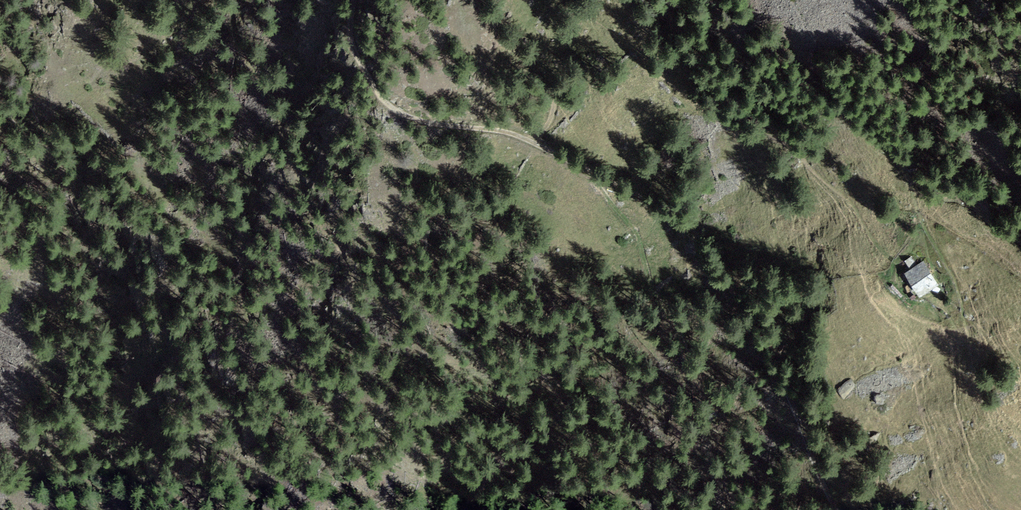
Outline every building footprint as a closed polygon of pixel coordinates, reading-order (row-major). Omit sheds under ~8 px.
[(936,284),(923,263),(907,274),(920,295),(936,284)]
